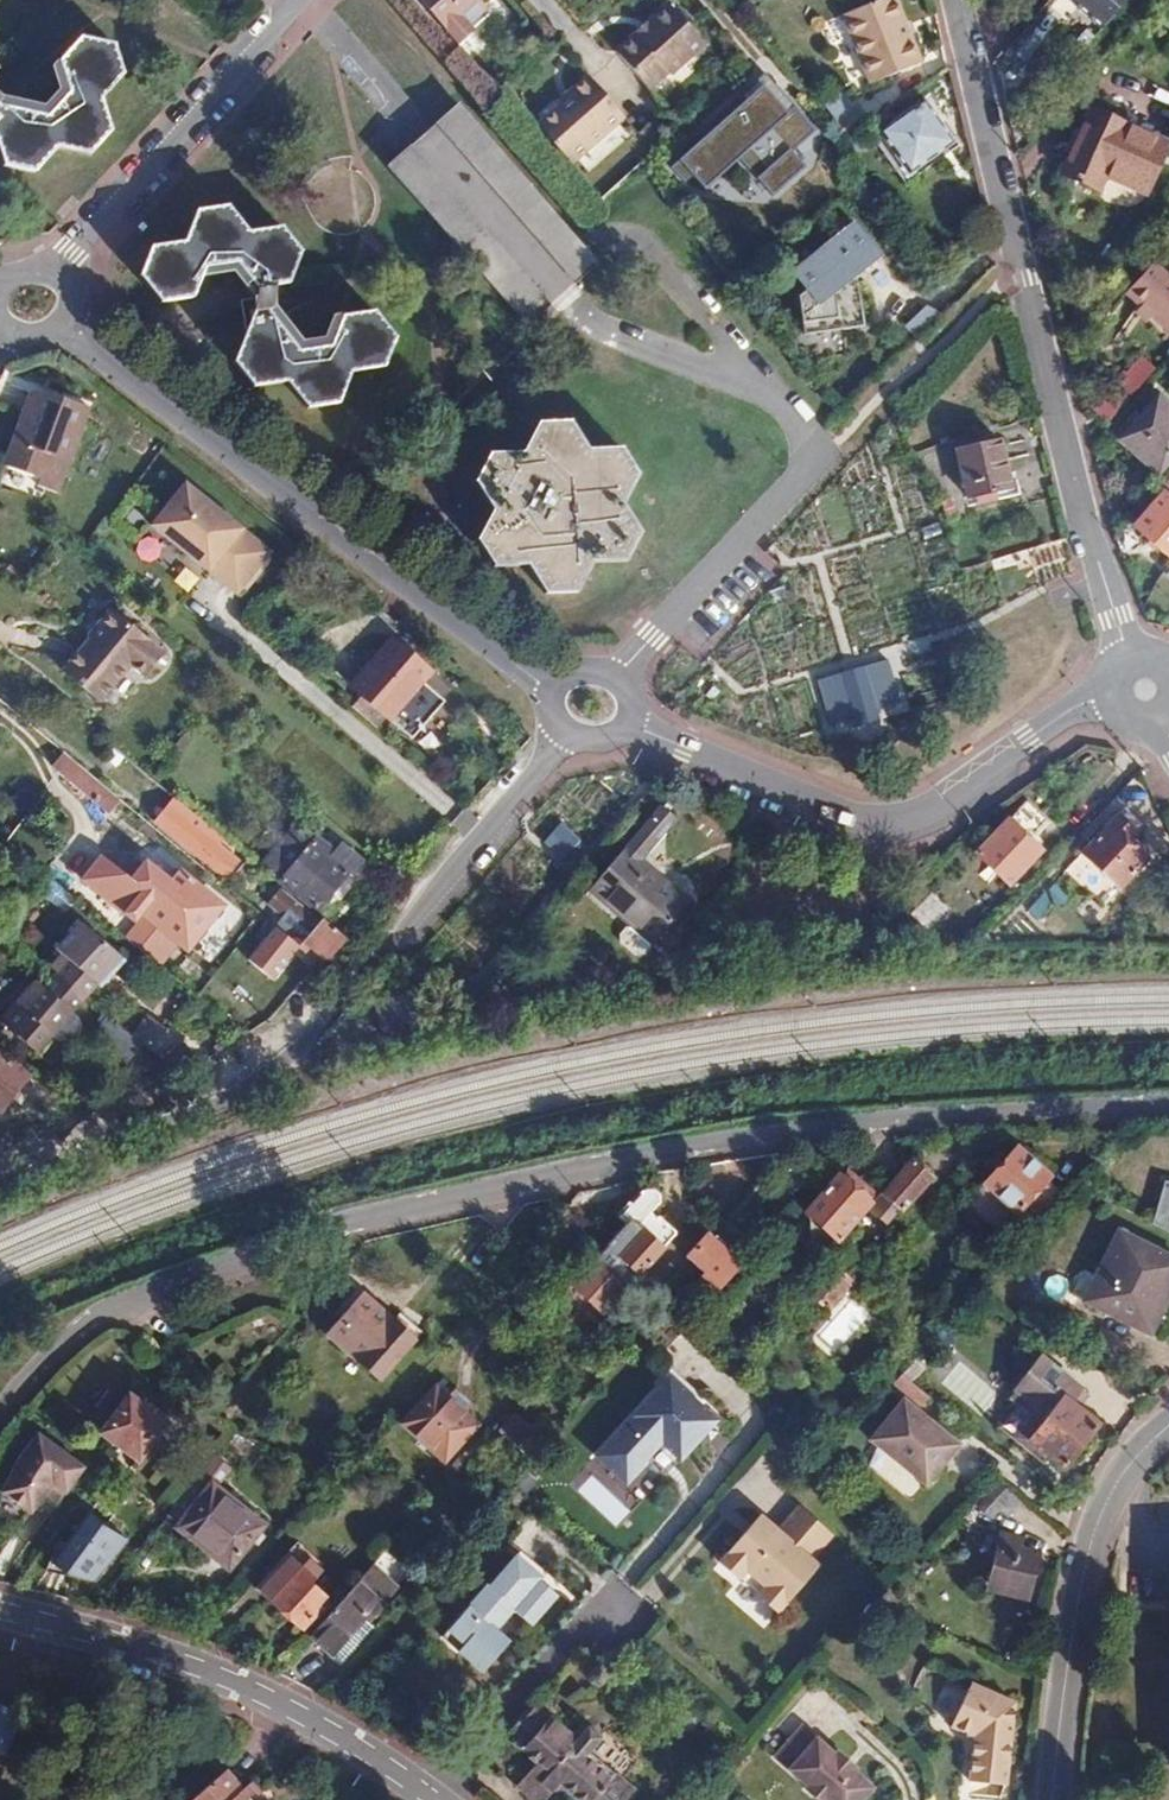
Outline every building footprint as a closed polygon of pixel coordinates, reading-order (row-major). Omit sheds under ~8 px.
[(460,46),(476,31),(475,29),(491,13),(487,8),(488,4),(492,0),(419,0),(460,46)] [(889,0),(886,0),(838,21),(868,89),(918,67),(889,0)] [(1099,27),(1123,0),(1067,0),(1099,27)] [(667,4),(629,39),(634,43),(620,56),(650,90),(668,73),(670,75),(704,45),(667,4)] [(634,43),(629,39),(615,52),(620,56),(634,43)] [(82,42),(62,65),(72,96),(96,101),(124,71),(117,48),(82,42)] [(48,112),(10,105),(9,111),(18,114),(51,120),(72,96),(62,65),(57,70),(64,94),(48,112)] [(127,78),(124,71),(96,101),(106,103),(127,78)] [(811,130),(764,76),(662,165),(695,202),(740,163),(769,195),(800,169),(785,152),(811,130)] [(587,78),(572,92),(574,95),(560,108),(538,127),(572,163),(624,115),(587,78)] [(574,95),(572,92),(557,104),(560,108),(574,95)] [(843,92),(824,105),(834,121),(854,108),(843,92)] [(72,96),(51,120),(59,141),(99,150),(114,132),(106,103),(96,101),(72,96)] [(3,129),(18,114),(9,111),(10,105),(5,105),(0,100),(0,133),(3,129)] [(458,101),(386,164),(529,324),(600,260),(458,101)] [(924,105),(874,140),(905,182),(954,146),(924,105)] [(1081,182),(1129,128),(1090,110),(1062,174),(1081,182)] [(3,129),(17,168),(42,172),(61,150),(59,141),(51,120),(18,114),(3,129)] [(1166,145),(1129,128),(1081,182),(1098,189),(1104,175),(1145,193),(1166,145)] [(0,133),(0,138),(10,167),(17,168),(3,129),(0,133)] [(59,141),(61,150),(93,157),(99,150),(59,141)] [(193,208),(182,237),(203,264),(236,260),(247,231),(226,204),(193,208)] [(876,257),(850,222),(781,273),(807,308),(876,257)] [(282,226),(247,231),(236,260),(256,287),(288,282),(301,251),(282,226)] [(203,264),(182,237),(148,243),(135,274),(156,299),(190,294),(203,264)] [(1150,262),(1123,292),(1167,331),(1168,329),(1168,271),(1165,275),(1150,262)] [(330,345),(352,373),(385,367),(396,336),(377,310),(343,315),(330,345)] [(254,387),(287,382),(299,352),(278,324),(244,331),(233,361),(254,387)] [(299,352),(287,382),(306,407),(340,402),(352,373),(330,345),(299,352)] [(1140,356),(1096,407),(1106,417),(1150,366),(1140,356)] [(37,390),(4,461),(39,477),(36,484),(53,491),(61,478),(94,406),(69,395),(65,402),(37,390)] [(1158,398),(1121,441),(1158,474),(1168,461),(1168,408),(1158,398)] [(547,420),(531,448),(547,478),(579,478),(596,448),(579,420),(547,420)] [(996,440),(953,452),(965,497),(1008,485),(996,440)] [(630,447),(596,448),(579,478),(598,506),(630,505),(645,477),(630,447)] [(481,480),(498,508),(531,506),(547,478),(531,448),(499,448),(481,480)] [(270,554),(183,486),(149,530),(236,597),(270,554)] [(1165,489),(1134,524),(1168,557),(1168,492),(1165,489)] [(581,533),(599,563),(631,562),(647,532),(630,505),(598,506),(581,533)] [(531,506),(498,508),(482,535),(499,563),(531,563),(549,535),(531,506)] [(549,535),(531,563),(548,592),(582,591),(599,563),(581,533),(549,535)] [(97,625),(87,637),(123,668),(129,661),(143,672),(161,649),(109,604),(93,622),(97,625)] [(87,637),(74,653),(111,684),(123,668),(87,637)] [(390,639),(348,687),(387,720),(428,671),(390,639)] [(111,684),(74,653),(62,667),(98,699),(111,684)] [(902,714),(885,656),(810,678),(828,736),(902,714)] [(62,754),(55,762),(60,766),(55,772),(93,802),(98,797),(108,804),(114,796),(62,754)] [(219,839),(169,797),(153,815),(202,858),(219,839)] [(1048,820),(1025,799),(976,851),(1009,882),(1039,851),(1029,841),(1048,820)] [(1139,825),(1123,809),(1085,855),(1122,888),(1146,860),(1126,841),(1139,825)] [(679,826),(662,811),(588,895),(651,949),(689,906),(643,866),(679,826)] [(282,822),(251,860),(313,911),(344,874),(350,880),(362,865),(332,839),(325,848),(297,824),(292,830),(282,822)] [(552,823),(545,837),(568,848),(575,833),(552,823)] [(124,917),(113,932),(158,969),(178,945),(185,951),(222,909),(176,869),(165,880),(146,864),(132,881),(102,856),(81,880),(124,917)] [(244,859),(232,874),(244,883),(256,869),(244,859)] [(1033,921),(1062,896),(1049,882),(1021,907),(1033,921)] [(949,905),(934,890),(913,912),(928,926),(949,905)] [(324,962),(341,942),(320,924),(317,928),(278,896),(269,908),(306,939),(302,944),(324,962)] [(56,957),(78,927),(73,924),(51,954),(56,957)] [(64,963),(53,974),(83,1000),(94,986),(99,990),(110,975),(105,971),(116,957),(78,927),(56,957),(64,963)] [(121,961),(116,957),(105,971),(110,975),(121,961)] [(2,1026),(37,1055),(51,1039),(56,1043),(61,1038),(65,1041),(67,1042),(71,1042),(73,1043),(76,1042),(80,1039),(82,1036),(83,1035),(83,1031),(83,1029),(82,1026),(81,1023),(76,1019),(72,1015),(83,1000),(53,974),(40,989),(34,985),(2,1026)] [(141,1047),(107,1018),(91,1038),(125,1066),(141,1047)] [(148,1019),(131,1038),(162,1064),(183,1050),(148,1019)] [(51,1039),(37,1055),(42,1059),(56,1043),(51,1039)] [(26,1079),(0,1059),(0,1111),(26,1079)] [(1039,1222),(1065,1194),(1049,1180),(1051,1178),(1017,1148),(968,1205),(1001,1234),(1010,1223),(1025,1237),(1039,1222)] [(932,1180),(910,1161),(880,1196),(870,1207),(888,1222),(899,1208),(903,1212),(932,1180)] [(870,1207),(880,1196),(846,1167),(806,1213),(840,1241),(852,1226),(870,1207)] [(641,1221),(650,1211),(658,1201),(644,1188),(624,1210),(633,1218),(608,1247),(638,1273),(673,1231),(656,1216),(647,1227),(641,1221)] [(656,1216),(650,1211),(641,1221),(647,1227),(656,1216)] [(1168,1235),(1168,1215),(1160,1231),(1168,1235)] [(738,1261),(706,1233),(686,1256),(717,1283),(738,1261)] [(1168,1312),(1168,1260),(1127,1238),(1101,1286),(1091,1281),(1085,1284),(1080,1295),(1080,1299),(1090,1304),(1147,1335),(1161,1308),(1168,1312)] [(609,1269),(595,1256),(578,1277),(592,1289),(609,1269)] [(834,1268),(813,1291),(830,1305),(851,1282),(834,1268)] [(413,1336),(361,1293),(326,1332),(379,1377),(413,1336)] [(837,1352),(868,1317),(850,1300),(818,1335),(837,1352)] [(1168,1313),(1168,1312),(1161,1308),(1147,1335),(1156,1339),(1168,1313)] [(1064,1472),(1099,1429),(1073,1408),(1084,1393),(1045,1361),(1019,1393),(1049,1419),(1029,1443),(1048,1459),(1064,1472)] [(673,1464),(712,1420),(660,1375),(590,1454),(621,1482),(653,1446),(673,1464)] [(478,1424),(426,1378),(407,1401),(411,1405),(400,1418),(446,1460),(478,1424)] [(1049,1419),(1019,1393),(1013,1400),(1034,1417),(1015,1441),(1044,1464),(1048,1459),(1029,1443),(1049,1419)] [(959,1442),(906,1395),(872,1434),(925,1481),(959,1442)] [(126,1399),(107,1426),(125,1438),(118,1447),(139,1461),(163,1426),(126,1399)] [(533,1444),(546,1431),(519,1407),(507,1420),(533,1444)] [(125,1438),(107,1426),(101,1434),(118,1447),(125,1438)] [(91,1468),(41,1435),(2,1495),(37,1517),(59,1485),(73,1495),(91,1468)] [(204,1495),(191,1485),(166,1517),(179,1527),(175,1531),(205,1553),(209,1548),(232,1566),(264,1526),(211,1486),(204,1495)] [(1019,1500),(1007,1489),(985,1513),(996,1524),(1019,1500)] [(775,1615),(817,1565),(811,1560),(832,1535),(797,1506),(777,1530),(753,1510),(710,1562),(775,1615)] [(100,1581),(132,1540),(98,1514),(60,1562),(77,1575),(100,1581)] [(1027,1540),(1010,1536),(996,1585),(1032,1594),(1042,1556),(1024,1550),(1027,1540)] [(228,1571),(232,1566),(209,1548),(205,1553),(228,1571)] [(272,1597),(267,1602),(298,1629),(314,1610),(310,1608),(319,1597),(306,1586),(321,1569),(307,1556),(297,1567),(282,1555),(257,1584),(272,1597)] [(554,1597),(504,1555),(435,1636),(479,1674),(507,1641),(494,1630),(510,1611),(528,1627),(554,1597)] [(369,1569),(308,1638),(330,1657),(333,1652),(342,1659),(371,1627),(367,1622),(394,1591),(369,1569)] [(265,1604),(267,1602),(272,1597),(257,1584),(250,1592),(265,1604)] [(1010,1701),(964,1680),(943,1727),(965,1737),(961,1777),(1003,1781),(1010,1701)] [(10,1757),(29,1713),(0,1701),(0,1753),(10,1757)] [(505,1735),(536,1762),(517,1785),(534,1799),(544,1799),(559,1783),(579,1799),(625,1799),(633,1792),(613,1774),(608,1779),(582,1757),(597,1739),(583,1726),(579,1726),(570,1736),(549,1717),(548,1719),(532,1705),(505,1735)] [(806,1735),(777,1770),(814,1799),(856,1799),(868,1785),(806,1735)] [(230,1772),(199,1799),(263,1799),(252,1786),(247,1790),(230,1772)]
